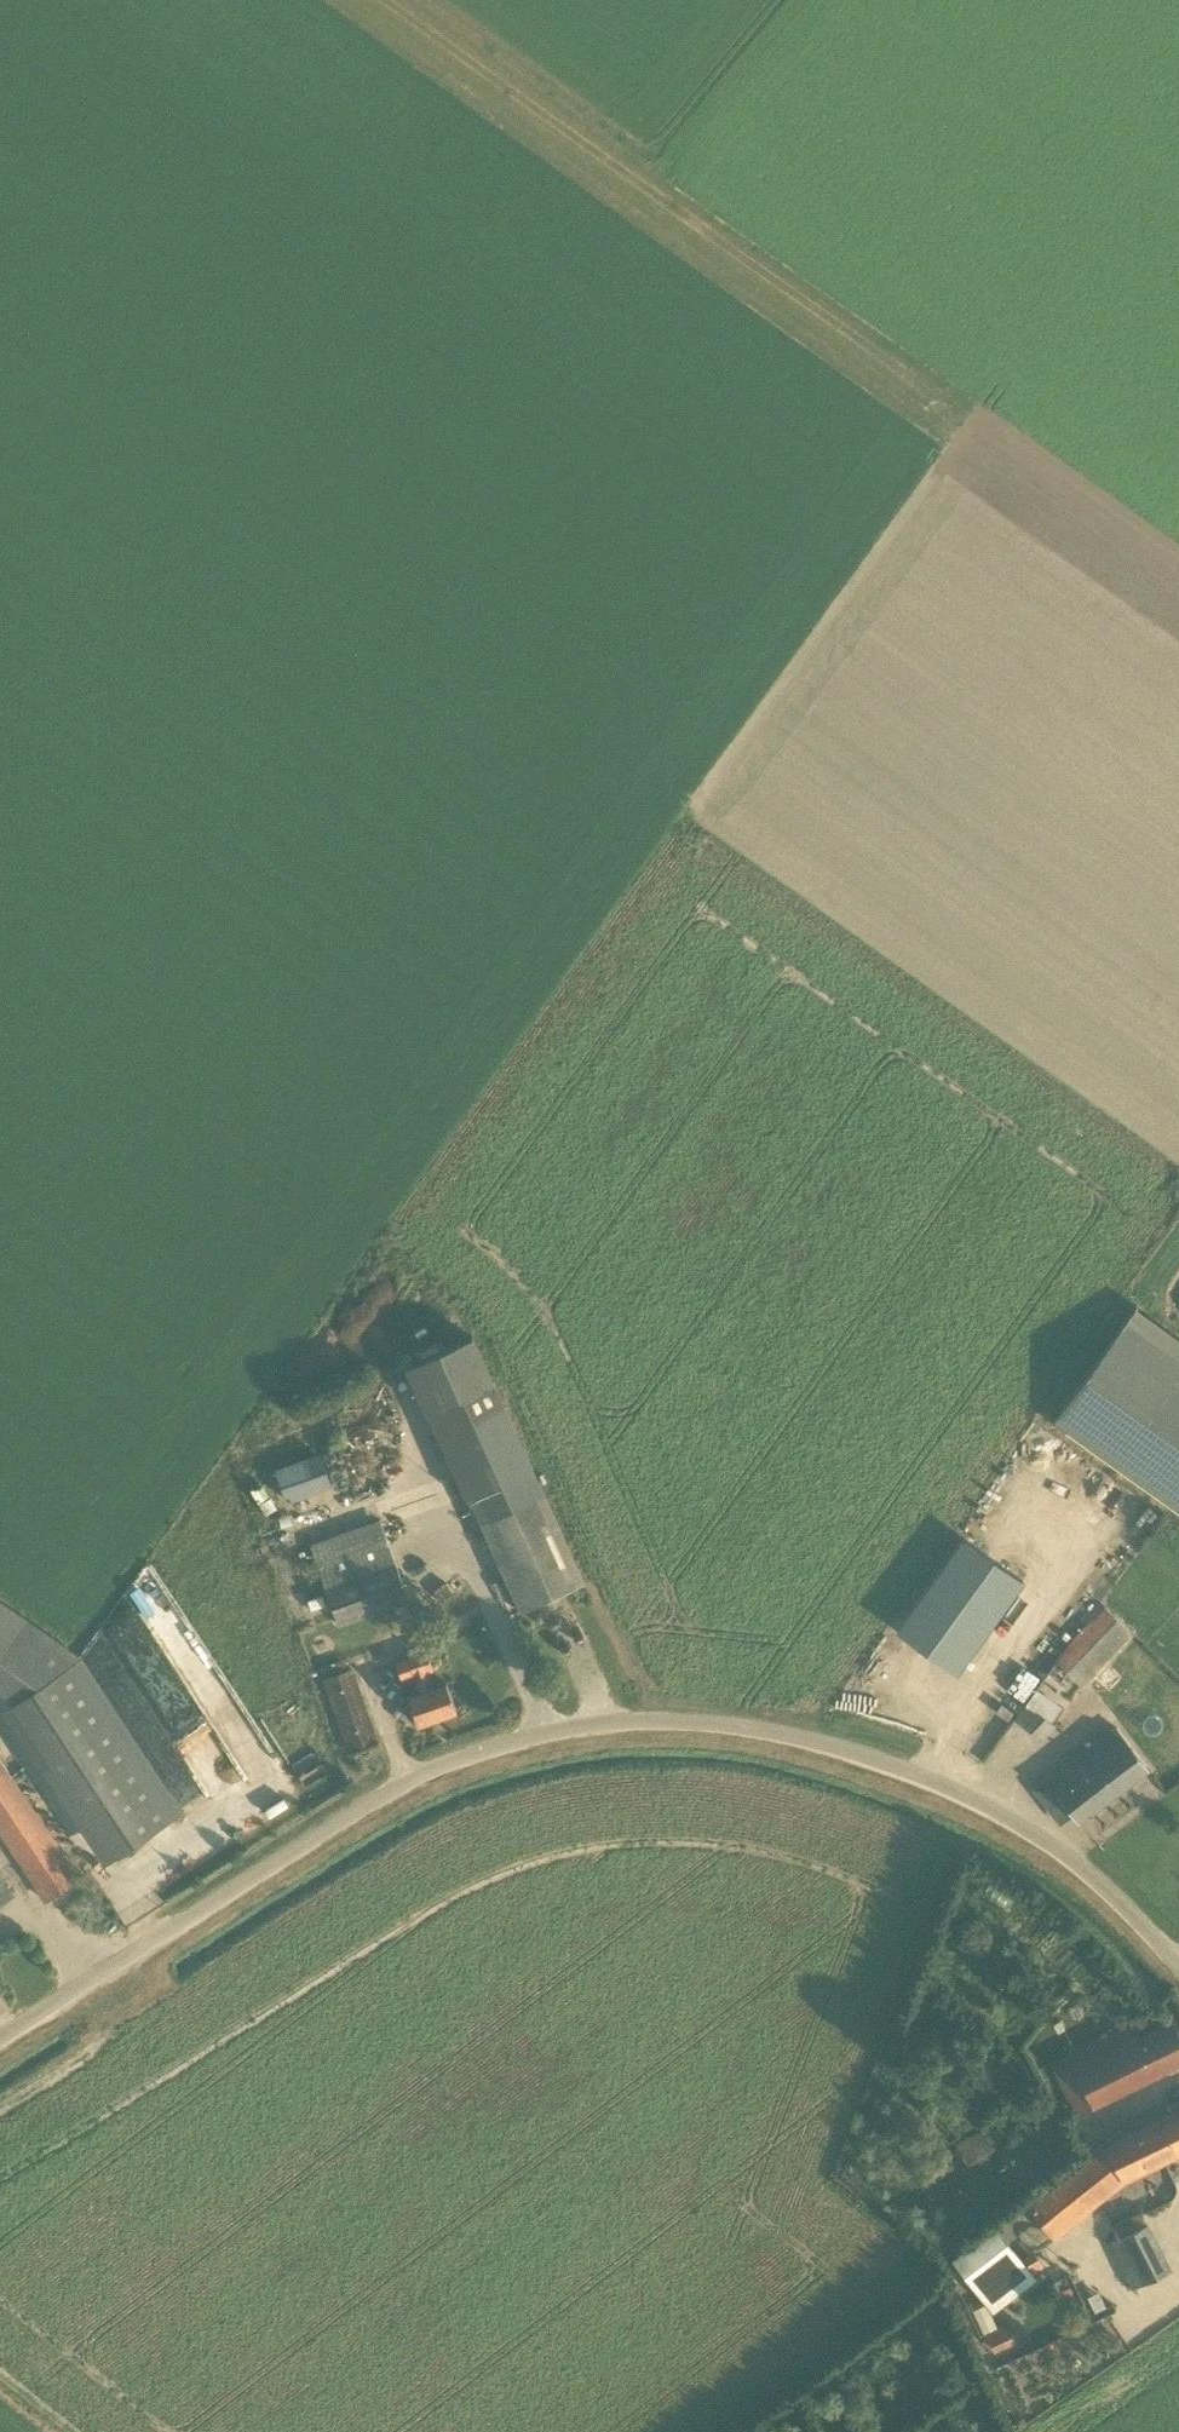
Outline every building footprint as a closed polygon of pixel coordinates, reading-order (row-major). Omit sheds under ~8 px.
[(1137,1308),(1138,1308),(1137,1307),(1055,1421),(1178,1510),(1178,1338),(1137,1308)] [(472,1334),(405,1364),(436,1433),(504,1402),(472,1334)] [(320,1454),(275,1470),(287,1505),(332,1489),(320,1454)] [(585,1582),(536,1473),(471,1499),(521,1611),(585,1582)] [(386,1537),(317,1562),(340,1625),(409,1600),(386,1537)] [(962,1540),(899,1628),(958,1671),(1021,1582),(962,1540)] [(0,1605),(0,1702),(5,1705),(78,1662),(0,1605)] [(1082,1686),(1134,1633),(1106,1607),(1055,1660),(1063,1669),(1054,1678),(1065,1689),(1074,1679),(1082,1686)] [(432,1689),(426,1673),(432,1671),(425,1652),(396,1664),(403,1682),(409,1698),(418,1724),(457,1710),(447,1684),(432,1689)] [(104,1874),(178,1820),(78,1662),(5,1705),(1,1710),(104,1874)] [(350,1748),(377,1739),(352,1668),(324,1678),(350,1748)] [(1052,1722),(1027,1704),(1016,1720),(1041,1738),(1052,1722)] [(1080,1822),(1148,1769),(1116,1728),(1097,1742),(1091,1747),(1054,1774),(1034,1789),(1045,1803),(1049,1800),(1065,1820),(1074,1813),(1080,1822)] [(47,1901),(79,1879),(0,1759),(0,1830),(47,1901)] [(0,1876),(0,1905),(13,1896),(0,1876)] [(9,2004),(0,1991),(0,2010),(9,2004)] [(1134,2022),(1067,2055),(1074,2068),(1092,2106),(1178,2063),(1178,2034),(1173,2022),(1141,2038),(1134,2022)] [(1178,2153),(1178,2100),(1170,2104),(1174,2113),(1149,2125),(1165,2159),(1178,2153)] [(1053,2236),(1117,2183),(1165,2159),(1149,2125),(1112,2144),(1112,2146),(1029,2209),(1053,2236)] [(957,2144),(968,2163),(993,2149),(982,2129),(957,2144)] [(983,2301),(1027,2267),(996,2226),(952,2260),(983,2301)] [(1132,2289),(1170,2271),(1150,2227),(1120,2241),(1111,2245),(1132,2289)] [(1043,2266),(1035,2249),(1023,2255),(1032,2271),(1043,2266)]
